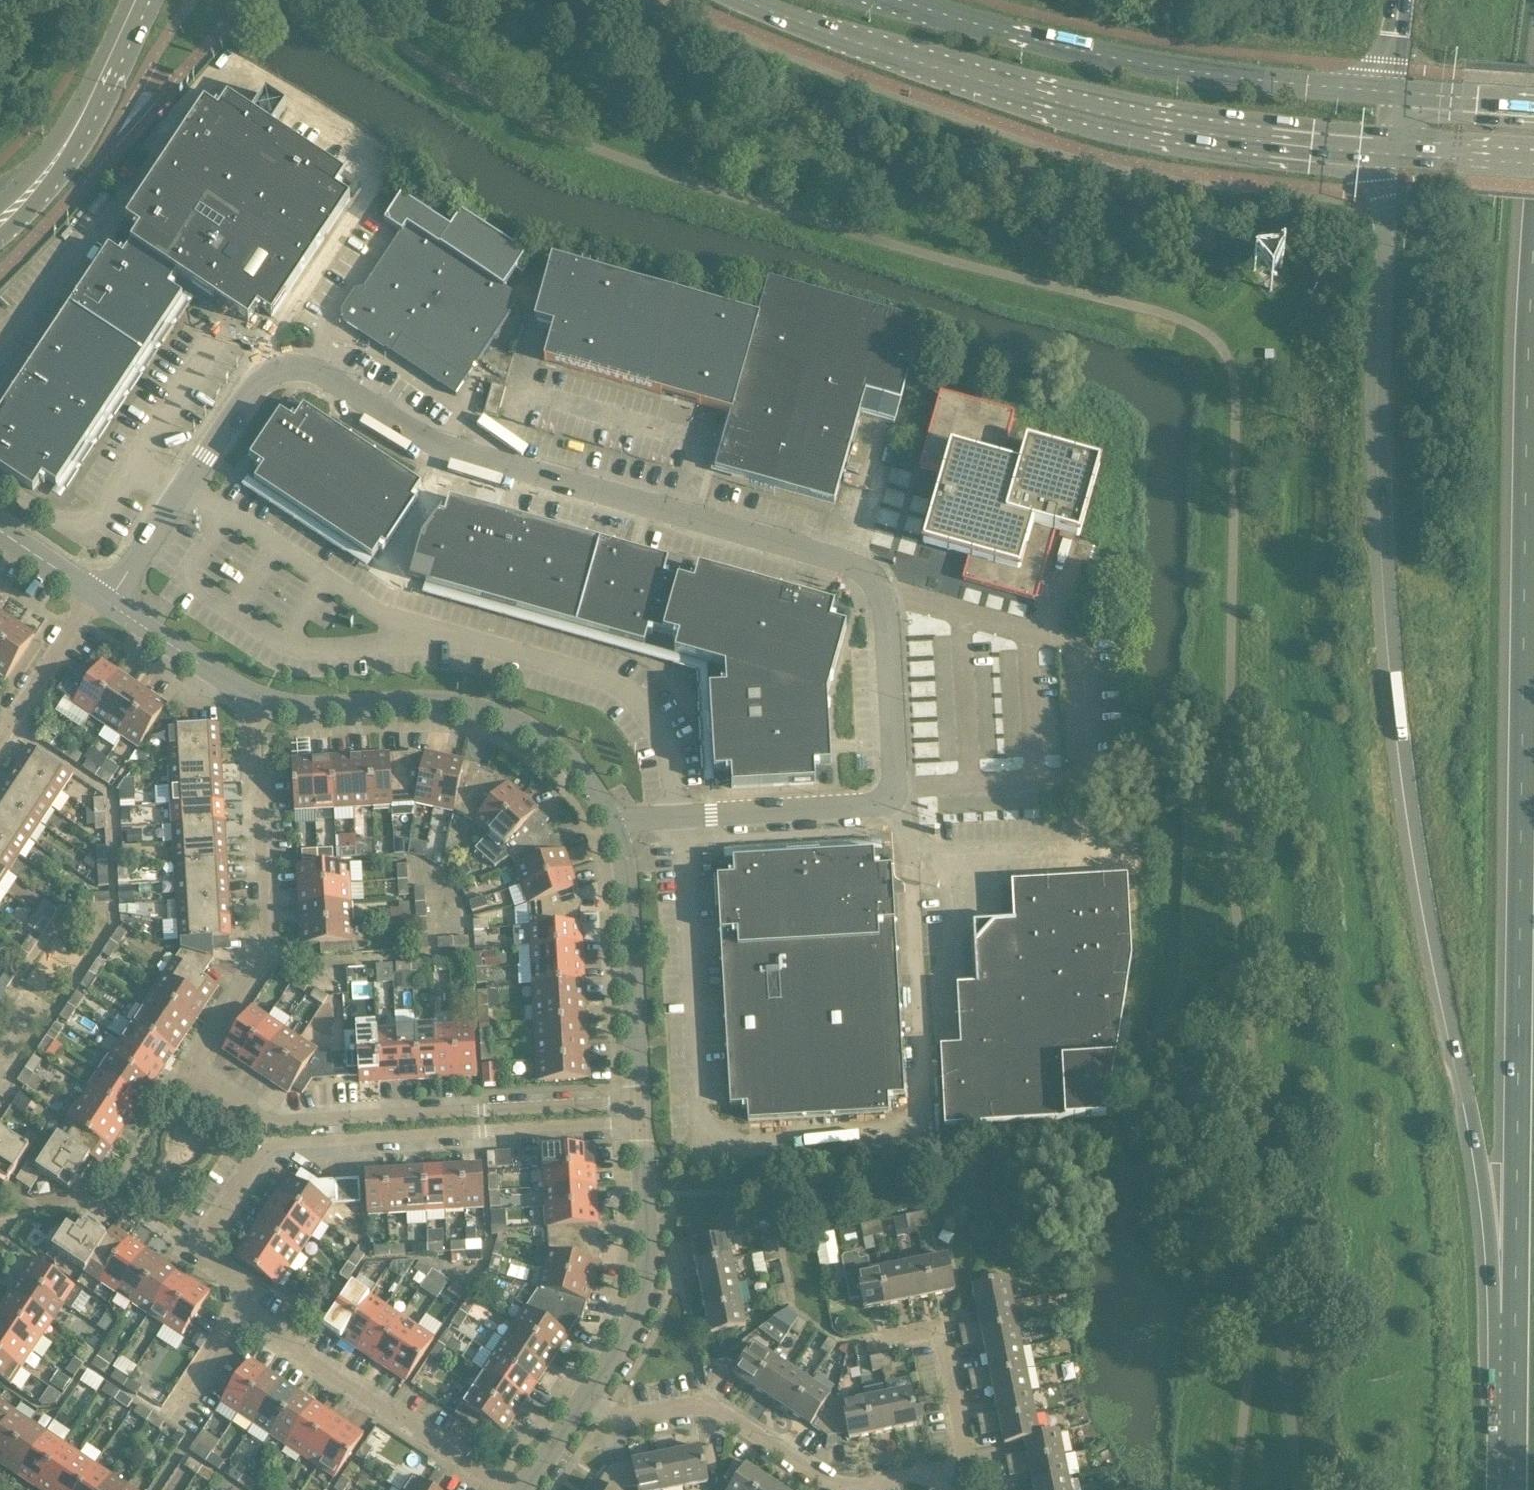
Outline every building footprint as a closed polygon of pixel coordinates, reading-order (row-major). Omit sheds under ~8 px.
[(93,272),(0,411),(0,468),(33,491),(40,481),(44,483),(47,479),(57,486),(183,297),(172,290),(175,286),(171,284),(177,276),(248,323),(255,313),(259,316),(262,312),(272,319),(350,201),(339,195),(342,191),(338,188),(345,178),(227,100),(221,110),(217,107),(214,111),(204,104),(126,222),(136,229),(134,232),(137,235),(125,253),(121,251),(119,255),(109,248),(93,272)] [(460,215),(449,231),(400,198),(384,220),(383,223),(400,234),(355,304),(358,318),(365,323),(363,326),(365,337),(456,397),(520,300),(504,289),(525,257),(460,215)] [(725,430),(725,432),(714,470),(833,504),(859,415),(893,424),(922,325),(768,281),(757,318),(551,259),(534,321),(553,326),(543,361),(728,414),(723,430),(725,430)] [(1229,291),(1288,289),(1288,263),(1276,263),(1276,260),(1229,262),(1229,291)] [(497,418),(505,389),(491,385),(483,414),(497,418)] [(942,397),(921,468),(936,473),(944,475),(928,532),(924,545),(970,558),(963,581),(1035,602),(1055,532),(1060,534),(1076,538),(1078,539),(1099,467),(1027,446),(1020,469),(1000,463),(1013,418),(942,397)] [(385,548),(416,503),(418,499),(414,496),(421,486),(303,408),(297,418),(293,416),(290,420),(280,413),(250,458),(260,465),(257,469),(261,472),(254,482),(372,560),(379,550),(382,552),(385,548)] [(440,514),(436,513),(421,536),(408,580),(643,646),(647,634),(651,636),(653,631),(674,637),(672,642),(677,643),(674,654),(707,664),(708,690),(713,773),(725,772),(725,777),(730,777),(731,789),(814,784),(814,772),(818,772),(818,767),(830,766),(826,696),(845,629),(834,626),(835,621),(830,620),(833,608),(698,569),(694,581),(690,580),(689,584),(667,578),(669,574),(664,572),(668,561),(449,499),(445,511),(441,509),(440,514)] [(17,625),(1,614),(0,616),(0,651),(17,625)] [(34,636),(17,625),(0,651),(0,674),(6,678),(34,636)] [(909,640),(911,673),(933,672),(931,639),(909,640)] [(71,671),(56,693),(64,698),(90,715),(118,673),(101,662),(88,681),(88,682),(71,671)] [(134,683),(118,673),(90,715),(106,726),(134,683)] [(122,737),(150,694),(134,683),(106,726),(122,737)] [(167,705),(150,694),(122,737),(139,748),(167,705)] [(168,748),(219,745),(218,725),(167,728),(168,748)] [(64,755),(69,747),(56,738),(50,747),(64,755)] [(169,767),(221,764),(219,745),(168,748),(169,767)] [(71,775),(29,747),(18,763),(60,792),(71,775)] [(81,756),(69,747),(64,755),(76,764),(81,756)] [(136,748),(136,759),(145,758),(145,748),(136,748)] [(401,776),(389,777),(391,805),(392,815),(414,814),(416,804),(424,753),(409,750),(407,756),(401,756),(401,754),(400,754),(401,776)] [(444,758),(424,753),(416,804),(434,807),(444,758)] [(401,776),(400,754),(370,756),(370,755),(369,755),(372,806),(391,805),(389,777),(401,776)] [(353,807),(372,806),(369,755),(350,756),(353,807)] [(334,808),(353,807),(350,756),(331,757),(334,808)] [(315,809),(334,808),(331,757),(312,758),(315,809)] [(294,810),(315,809),(312,758),(291,759),(294,810)] [(464,762),(444,758),(434,807),(453,811),(464,762)] [(96,777),(101,768),(88,760),(82,768),(96,777)] [(453,811),(474,821),(507,783),(495,773),(491,777),(478,771),(480,765),(464,762),(453,811)] [(18,763),(7,779),(50,808),(60,792),(18,763)] [(171,786),(222,783),(221,764),(169,767),(171,786)] [(114,777),(101,768),(96,777),(108,785),(114,777)] [(7,779),(0,790),(0,798),(39,824),(50,808),(7,779)] [(126,780),(120,789),(135,788),(135,780),(126,780)] [(172,806),(223,802),(222,783),(171,786),(172,806)] [(522,797),(507,783),(474,821),(488,835),(522,797)] [(135,788),(120,789),(120,803),(136,802),(135,788)] [(509,857),(503,848),(537,810),(522,797),(488,835),(475,850),(494,868),(495,867),(509,857)] [(28,840),(39,824),(0,798),(0,821),(28,840)] [(104,814),(103,798),(93,799),(94,814),(104,814)] [(173,825),(224,822),(223,802),(172,806),(173,825)] [(130,809),(121,809),(122,820),(130,820),(130,809)] [(549,821),(537,810),(503,848),(509,857),(549,831),(545,825),(549,821)] [(105,829),(104,814),(94,814),(95,830),(105,829)] [(0,821),(0,844),(18,856),(28,840),(0,821)] [(174,844),(225,841),(224,822),(173,825),(174,844)] [(126,831),(127,843),(138,843),(137,831),(126,831)] [(509,857),(516,866),(564,850),(559,835),(554,837),(549,831),(509,857)] [(394,855),(404,854),(403,839),(393,840),(394,855)] [(175,863),(226,860),(225,841),(174,844),(175,863)] [(7,872),(18,856),(0,844),(0,867),(7,872)] [(96,847),(97,862),(107,862),(106,846),(96,847)] [(355,847),(356,857),(371,856),(371,846),(355,847)] [(340,848),(340,858),(356,857),(355,847),(340,848)] [(317,850),(317,860),(333,858),(332,849),(317,850)] [(116,850),(117,866),(127,865),(126,850),(116,850)] [(301,851),(302,860),(302,861),(317,860),(317,850),(301,851)] [(570,870),(564,850),(516,866),(522,885),(570,870)] [(440,863),(442,854),(436,852),(434,861),(440,863)] [(903,1095),(902,1086),(890,868),(878,868),(878,864),(873,864),(873,852),(732,860),(732,872),(728,872),(728,877),(716,878),(729,1105),(741,1104),(741,1109),(746,1109),(746,1121),(887,1113),(887,1101),(891,1100),(891,1096),(903,1095)] [(96,860),(86,853),(82,860),(92,867),(96,860)] [(177,883),(228,879),(226,860),(175,863),(177,883)] [(107,862),(97,862),(98,878),(108,877),(107,862)] [(348,864),(298,867),(296,867),(298,887),(349,884),(348,864)] [(117,866),(118,881),(128,881),(127,865),(117,866)] [(397,881),(407,880),(407,865),(396,865),(397,881)] [(469,872),(462,866),(455,873),(462,880),(469,872)] [(522,886),(510,890),(516,907),(528,903),(528,904),(576,889),(570,870),(522,885),(522,886)] [(975,986),(965,986),(956,987),(959,1047),(939,1047),(943,1127),(1104,1119),(1130,958),(1126,878),(1010,884),(1012,923),(992,924),(973,946),(975,986)] [(178,902),(229,899),(228,879),(177,883),(178,902)] [(408,896),(407,880),(397,881),(398,896),(408,896)] [(350,903),(349,884),(298,887),(299,906),(350,903)] [(130,885),(118,886),(119,897),(131,897),(130,885)] [(414,898),(425,898),(424,887),(414,888),(414,898)] [(581,904),(576,889),(528,904),(530,927),(557,925),(556,913),(576,912),(575,905),(581,904)] [(78,905),(94,904),(93,894),(78,895),(78,905)] [(108,894),(93,894),(94,904),(110,903),(108,894)] [(425,908),(425,898),(414,898),(415,909),(425,908)] [(485,898),(469,903),(472,912),(488,907),(485,898)] [(179,921),(230,918),(229,899),(178,902),(179,921)] [(300,925),(351,922),(350,903),(299,906),(300,925)] [(399,919),(409,918),(408,903),(399,903),(399,919)] [(50,905),(41,918),(50,923),(58,910),(50,905)] [(425,908),(415,909),(416,919),(426,918),(425,908)] [(530,927),(513,928),(514,947),(531,946),(531,947),(582,944),(581,924),(580,924),(579,911),(576,912),(556,913),(557,925),(530,927)] [(41,936),(50,923),(41,918),(33,931),(41,936)] [(181,951),(213,959),(212,939),(231,938),(230,918),(179,921),(181,951)] [(480,920),(473,920),(473,921),(473,930),(481,930),(480,920)] [(488,920),(480,920),(481,930),(489,929),(488,920)] [(353,953),(351,922),(300,925),(301,945),(320,944),(321,955),(353,953)] [(426,923),(416,924),(417,935),(427,934),(426,923)] [(110,941),(118,946),(127,933),(118,927),(110,941)] [(428,942),(427,934),(417,935),(417,942),(428,942)] [(29,955),(37,942),(29,937),(20,949),(29,955)] [(444,948),(458,948),(458,937),(444,938),(444,948)] [(458,937),(458,948),(469,947),(468,937),(458,937)] [(110,941),(101,954),(110,959),(118,946),(110,941)] [(428,942),(417,942),(418,950),(428,949),(428,942)] [(532,966),(583,963),(582,944),(531,947),(532,966)] [(20,968),(29,955),(20,949),(11,963),(20,968)] [(164,976),(206,1004),(217,987),(202,977),(213,959),(181,951),(164,976)] [(475,953),(476,969),(486,968),(485,953),(475,953)] [(449,960),(450,970),(465,969),(464,959),(449,960)] [(89,973),(97,978),(106,965),(97,960),(89,973)] [(449,960),(434,962),(434,971),(450,970),(449,960)] [(411,963),(412,972),(427,972),(426,962),(411,963)] [(395,982),(394,963),(377,964),(378,983),(395,982)] [(396,973),(412,972),(411,963),(395,963),(395,964),(396,973)] [(584,982),(583,963),(532,966),(533,985),(584,982)] [(0,980),(0,986),(5,989),(6,990),(18,972),(9,966),(0,980)] [(296,976),(283,968),(278,976),(290,984),(296,976)] [(347,984),(357,983),(356,968),(346,969),(347,984)] [(367,983),(366,974),(366,968),(356,968),(357,983),(367,983)] [(487,984),(486,968),(476,969),(477,984),(487,984)] [(89,973),(80,985),(89,991),(97,978),(89,973)] [(195,1020),(206,1004),(164,976),(153,992),(195,1020)] [(296,976),(290,984),(303,993),(309,984),(296,976)] [(534,1004),(585,1001),(584,982),(533,985),(534,1004)] [(328,997),(315,988),(310,997),(323,1005),(328,997)] [(478,1007),(488,1007),(487,991),(477,992),(478,1007)] [(67,1005),(76,1010),(84,997),(76,992),(67,1005)] [(143,1008),(185,1036),(195,1020),(153,992),(143,1008)] [(586,1020),(585,1001),(534,1004),(535,1023),(586,1020)] [(67,1005),(59,1018),(67,1023),(76,1010),(67,1005)] [(489,1022),(488,1007),(478,1007),(479,1023),(489,1022)] [(132,1024),(174,1052),(185,1036),(143,1008),(132,1024)] [(267,1019),(250,1008),(222,1050),(239,1062),(267,1019)] [(267,1019),(239,1062),(255,1072),(283,1029),(290,1019),(274,1008),(267,1019)] [(414,1011),(395,1012),(396,1030),(399,1081),(418,1080),(415,1029),(414,1011)] [(118,1015),(108,1030),(122,1040),(121,1040),(164,1068),(174,1052),(132,1024),(132,1025),(118,1015)] [(357,1032),(345,1033),(346,1053),(347,1077),(359,1077),(359,1084),(379,1082),(377,1031),(376,1031),(375,1019),(356,1020),(357,1032)] [(536,1042),(587,1039),(586,1020),(535,1023),(536,1042)] [(46,1037),(55,1042),(63,1029),(55,1024),(46,1037)] [(456,1078),(476,1077),(473,1026),(453,1027),(456,1078)] [(437,1079),(456,1078),(453,1027),(434,1028),(437,1079)] [(418,1080),(437,1079),(434,1028),(415,1029),(418,1080)] [(271,1083),(299,1040),(283,1029),(255,1072),(271,1083)] [(480,1046),(490,1045),(489,1029),(479,1030),(480,1046)] [(379,1082),(399,1081),(396,1030),(377,1031),(379,1082)] [(37,1049),(38,1050),(46,1055),(55,1042),(46,1037),(37,1049)] [(588,1059),(587,1039),(536,1042),(537,1062),(588,1059)] [(111,1056),(153,1084),(164,1068),(121,1040),(111,1056)] [(321,1054),(299,1040),(271,1083),(288,1094),(292,1088),(302,1094),(312,1079),(323,1079),(322,1054),(321,1054)] [(491,1060),(490,1045),(480,1046),(481,1061),(491,1060)] [(335,1078),(347,1077),(346,1053),(334,1054),(335,1078)] [(323,1079),(335,1078),(334,1054),(322,1054),(323,1079)] [(42,1061),(34,1056),(25,1069),(33,1074),(42,1061)] [(100,1072),(143,1100),(153,1084),(111,1056),(100,1072)] [(537,1062),(539,1082),(590,1079),(588,1059),(537,1062)] [(494,1084),(496,1084),(498,1084),(497,1065),(481,1066),(483,1085),(494,1084)] [(33,1074),(25,1069),(16,1082),(25,1087),(33,1074)] [(89,1088),(132,1117),(143,1100),(100,1072),(89,1088)] [(79,1104),(122,1132),(132,1117),(89,1088),(79,1104)] [(35,1099),(22,1091),(13,1104),(25,1113),(35,1099)] [(68,1120),(111,1149),(122,1132),(79,1104),(68,1120)] [(26,1118),(12,1108),(3,1121),(16,1131),(26,1118)] [(100,1165),(111,1149),(68,1120),(57,1136),(100,1165)] [(12,1139),(0,1131),(0,1157),(12,1139)] [(0,1157),(0,1177),(7,1182),(36,1138),(28,1132),(20,1144),(12,1139),(0,1157)] [(32,1155),(16,1180),(30,1190),(41,1173),(68,1191),(82,1170),(86,1173),(91,1165),(98,1170),(101,1166),(100,1165),(57,1136),(41,1161),(32,1155)] [(594,1167),(593,1146),(542,1149),(544,1169),(594,1167)] [(497,1167),(496,1152),(486,1153),(487,1168),(497,1167)] [(481,1167),(461,1168),(464,1209),(484,1207),(481,1167)] [(545,1189),(595,1186),(594,1167),(544,1169),(545,1189)] [(444,1210),(464,1209),(461,1168),(442,1169),(444,1210)] [(442,1169),(423,1170),(425,1211),(444,1210),(442,1169)] [(277,1193),(320,1222),(331,1205),(336,1204),(335,1181),(318,1182),(301,1170),(294,1180),(288,1176),(277,1193)] [(423,1170),(404,1172),(406,1212),(407,1226),(426,1225),(425,1211),(423,1170)] [(404,1172),(385,1173),(387,1213),(406,1212),(404,1172)] [(367,1214),(387,1213),(385,1173),(364,1174),(367,1214)] [(498,1176),(488,1176),(489,1192),(499,1191),(498,1176)] [(347,1180),(348,1204),(360,1203),(359,1179),(347,1180)] [(335,1181),(336,1204),(348,1204),(347,1180),(335,1181)] [(546,1208),(596,1205),(595,1186),(545,1189),(546,1208)] [(500,1207),(499,1191),(489,1192),(490,1207),(500,1207)] [(267,1209),(309,1237),(320,1222),(277,1193),(267,1209)] [(546,1208),(547,1228),(575,1226),(576,1238),(596,1237),(598,1237),(596,1205),(546,1208)] [(256,1225),(298,1253),(309,1237),(267,1209),(256,1225)] [(924,1212),(915,1214),(917,1228),(927,1226),(924,1212)] [(915,1214),(905,1216),(908,1230),(917,1228),(915,1214)] [(113,1228),(113,1227),(109,1224),(104,1231),(97,1226),(94,1230),(73,1216),(53,1247),(45,1242),(38,1252),(54,1264),(62,1252),(85,1268),(85,1269),(113,1228)] [(879,1221),(870,1223),(872,1237),(882,1235),(879,1221)] [(870,1223),(860,1225),(863,1239),(872,1237),(870,1223)] [(498,1225),(499,1235),(507,1234),(506,1224),(498,1225)] [(246,1241),(288,1269),(298,1253),(256,1225),(246,1241)] [(498,1225),(491,1225),(491,1235),(499,1235),(498,1225)] [(548,1251),(597,1263),(602,1245),(596,1243),(596,1237),(576,1238),(575,1226),(547,1228),(548,1251)] [(113,1228),(85,1269),(102,1281),(129,1239),(113,1228)] [(465,1241),(475,1241),(474,1228),(465,1229),(465,1241)] [(841,1230),(842,1232),(844,1243),(854,1241),(852,1228),(842,1230),(841,1230)] [(697,1266),(732,1259),(728,1237),(692,1244),(697,1266)] [(129,1239),(102,1281),(118,1292),(145,1250),(129,1239)] [(465,1241),(466,1252),(481,1251),(481,1240),(475,1241),(465,1241)] [(496,1240),(492,1256),(502,1258),(506,1243),(496,1240)] [(761,1243),(763,1253),(777,1250),(775,1240),(761,1243)] [(246,1241),(235,1258),(277,1286),(288,1269),(246,1241)] [(451,1252),(466,1252),(465,1241),(450,1243),(451,1252)] [(427,1244),(428,1254),(443,1253),(442,1243),(427,1244)] [(412,1255),(428,1254),(427,1244),(411,1245),(412,1255)] [(405,1255),(404,1245),(389,1246),(389,1256),(405,1255)] [(374,1257),(389,1256),(389,1246),(373,1247),(374,1257)] [(161,1261),(145,1250),(118,1292),(133,1302),(161,1261)] [(364,1256),(356,1250),(347,1263),(356,1269),(364,1256)] [(779,1260),(777,1250),(763,1253),(765,1263),(779,1260)] [(466,1252),(467,1261),(482,1261),(481,1251),(466,1252)] [(592,1282),(597,1263),(548,1251),(543,1269),(592,1282)] [(467,1261),(466,1252),(451,1252),(451,1262),(467,1261)] [(844,1256),(841,1260),(842,1264),(850,1302),(862,1299),(864,1310),(886,1306),(879,1270),(871,1272),(868,1259),(859,1260),(859,1256),(855,1254),(844,1256)] [(498,1273),(502,1258),(492,1256),(488,1270),(498,1273)] [(948,1256),(924,1261),(931,1296),(955,1292),(948,1256)] [(32,1259),(20,1276),(63,1304),(71,1309),(81,1294),(82,1293),(74,1287),(32,1259)] [(732,1259),(697,1266),(701,1289),(736,1282),(732,1259)] [(161,1261),(133,1302),(149,1313),(177,1271),(161,1261)] [(416,1261),(395,1262),(396,1275),(403,1279),(416,1261)] [(427,1278),(432,1270),(419,1261),(414,1270),(427,1278)] [(924,1261),(902,1266),(909,1301),(931,1296),(924,1261)] [(347,1281),(356,1269),(347,1263),(339,1276),(347,1281)] [(902,1266),(879,1270),(886,1306),(909,1301),(902,1266)] [(543,1269),(538,1288),(587,1302),(592,1282),(543,1269)] [(445,1279),(432,1270),(427,1278),(439,1287),(445,1279)] [(177,1271),(149,1313),(164,1324),(193,1282),(177,1271)] [(972,1287),(977,1311),(1012,1304),(1008,1280),(996,1283),(994,1273),(980,1276),(982,1285),(972,1287)] [(478,1282),(485,1287),(490,1278),(484,1274),(478,1282)] [(20,1276),(10,1292),(52,1320),(63,1304),(20,1276)] [(328,1320),(323,1328),(340,1339),(368,1296),(367,1296),(374,1286),(359,1277),(353,1286),(352,1285),(328,1320)] [(497,1283),(490,1278),(485,1287),(491,1291),(497,1283)] [(181,1336),(209,1294),(193,1282),(164,1324),(181,1336)] [(334,1301),(343,1287),(335,1282),(326,1295),(334,1301)] [(736,1282),(701,1289),(706,1311),(741,1304),(736,1282)] [(447,1292),(459,1300),(460,1300),(465,1292),(452,1283),(447,1292)] [(770,1288),(772,1298),(786,1295),(784,1285),(770,1288)] [(538,1288),(526,1307),(549,1323),(556,1313),(573,1324),(576,1319),(582,1320),(587,1302),(538,1288)] [(52,1320),(10,1292),(0,1306),(0,1308),(42,1336),(52,1320)] [(326,1313),(334,1301),(326,1295),(318,1308),(326,1313)] [(788,1304),(786,1295),(772,1298),(774,1307),(788,1304)] [(384,1307),(368,1296),(340,1339),(356,1350),(384,1307)] [(460,1310),(468,1316),(476,1303),(468,1298),(460,1310)] [(746,1328),(741,1304),(706,1311),(710,1335),(746,1328)] [(1017,1326),(1012,1304),(977,1311),(982,1333),(1017,1326)] [(372,1360),(400,1318),(384,1307),(356,1350),(372,1360)] [(515,1324),(557,1352),(569,1336),(568,1335),(574,1325),(573,1324),(556,1313),(549,1323),(526,1307),(515,1324)] [(31,1352),(42,1336),(0,1308),(0,1332),(31,1352)] [(460,1310),(451,1323),(459,1329),(468,1316),(460,1310)] [(787,1310),(760,1328),(781,1344),(790,1330),(798,1318),(787,1310)] [(112,1322),(103,1316),(96,1326),(105,1332),(112,1322)] [(416,1328),(388,1371),(405,1382),(433,1339),(442,1327),(425,1316),(416,1328)] [(416,1328),(400,1318),(372,1360),(388,1371),(416,1328)] [(807,1324),(798,1318),(790,1330),(799,1336),(807,1324)] [(504,1340),(547,1368),(557,1352),(515,1324),(504,1340)] [(958,1326),(961,1337),(975,1334),(973,1324),(958,1326)] [(986,1355),(1021,1348),(1017,1326),(982,1333),(986,1355)] [(438,1342),(447,1348),(455,1335),(447,1330),(438,1342)] [(207,1337),(198,1331),(190,1343),(200,1349),(207,1337)] [(31,1352),(0,1332),(0,1355),(20,1368),(31,1352)] [(90,1333),(84,1341),(94,1347),(99,1339),(90,1333)] [(975,1334),(961,1337),(962,1346),(977,1343),(975,1334)] [(837,1343),(828,1338),(820,1350),(829,1355),(837,1343)] [(494,1356),(536,1384),(547,1368),(504,1340),(494,1356)] [(438,1342),(429,1356),(438,1361),(447,1348),(438,1342)] [(733,1375),(752,1388),(772,1358),(753,1345),(733,1375)] [(75,1358),(83,1364),(91,1351),(83,1346),(75,1358)] [(1026,1370),(1021,1348),(986,1355),(991,1377),(1026,1370)] [(97,1357),(110,1365),(115,1357),(102,1349),(97,1357)] [(889,1354),(879,1356),(882,1370),(891,1368),(889,1354)] [(20,1368),(0,1355),(0,1379),(9,1385),(20,1368)] [(483,1372),(525,1400),(536,1384),(494,1356),(483,1372)] [(879,1356),(869,1358),(872,1372),(882,1370),(879,1356)] [(104,1374),(107,1369),(110,1365),(97,1357),(91,1366),(104,1374)] [(66,1372),(73,1377),(74,1377),(83,1364),(75,1358),(66,1372)] [(791,1370),(772,1358),(752,1388),(771,1401),(791,1370)] [(221,1402),(215,1412),(232,1423),(238,1414),(266,1372),(249,1360),(221,1402)] [(968,1371),(970,1382),(984,1379),(982,1368),(968,1371)] [(78,1381),(94,1392),(102,1380),(87,1370),(78,1381)] [(122,1386),(128,1378),(116,1370),(110,1379),(122,1386)] [(790,1413),(810,1383),(791,1370),(771,1401),(790,1413)] [(995,1399),(1030,1392),(1026,1370),(991,1377),(995,1399)] [(282,1382),(266,1372),(238,1414),(254,1424),(282,1382)] [(472,1388),(515,1416),(525,1400),(483,1372),(472,1388)] [(60,1373),(53,1384),(63,1390),(70,1379),(60,1373)] [(141,1386),(128,1378),(122,1386),(136,1395),(141,1386)] [(984,1379),(970,1382),(972,1391),(986,1388),(984,1379)] [(254,1424),(248,1434),(264,1444),(270,1435),(298,1393),(282,1382),(254,1424)] [(830,1396),(810,1383),(790,1413),(810,1427),(811,1426),(827,1437),(832,1410),(825,1405),(830,1396)] [(114,1401),(120,1392),(107,1384),(101,1392),(114,1401)] [(60,1394),(48,1386),(38,1401),(41,1403),(55,1402),(60,1394)] [(472,1388),(455,1414),(481,1432),(488,1422),(504,1433),(515,1416),(472,1388)] [(910,1390),(887,1395),(894,1430),(917,1426),(916,1418),(913,1407),(910,1390)] [(133,1401),(120,1392),(114,1401),(127,1409),(133,1401)] [(1030,1392),(995,1399),(1000,1422),(1035,1414),(1030,1392)] [(314,1403),(298,1393),(270,1435),(286,1446),(314,1403)] [(887,1395),(864,1400),(871,1435),(894,1430),(887,1395)] [(833,1411),(832,1410),(827,1437),(828,1437),(848,1433),(849,1440),(871,1435),(864,1400),(841,1404),(842,1409),(833,1411)] [(14,1412),(0,1403),(0,1434),(14,1412)] [(302,1456),(330,1414),(314,1403),(286,1446),(302,1456)] [(152,1414),(139,1405),(134,1413),(146,1422),(152,1414)] [(916,1418),(923,1417),(920,1405),(913,1407),(916,1418)] [(0,1434),(0,1464),(2,1466),(31,1423),(14,1412),(0,1434)] [(977,1416),(979,1426),(993,1423),(991,1413),(977,1416)] [(152,1414),(146,1422),(159,1430),(165,1422),(152,1414)] [(346,1424),(330,1414),(302,1456),(318,1467),(346,1424)] [(1039,1437),(1035,1414),(1000,1422),(1004,1445),(1024,1442),(1040,1439),(1039,1437)] [(31,1423),(2,1466),(18,1476),(46,1434),(31,1423)] [(993,1423),(979,1426),(981,1435),(995,1433),(993,1423)] [(335,1478),(363,1435),(346,1424),(318,1467),(335,1478)] [(1024,1442),(1028,1462),(1063,1455),(1059,1433),(1039,1437),(1040,1439),(1024,1442)] [(18,1476),(34,1487),(62,1444),(46,1434),(18,1476)] [(34,1487),(39,1489),(55,1489),(78,1455),(62,1444),(34,1487)] [(373,1450),(364,1444),(356,1457),(364,1462),(373,1450)] [(206,1462),(212,1454),(198,1445),(193,1453),(206,1462)] [(678,1453),(684,1489),(708,1484),(706,1474),(718,1471),(713,1447),(678,1453)] [(655,1458),(661,1489),(677,1489),(684,1489),(678,1453),(655,1458)] [(224,1462),(212,1454),(206,1462),(218,1470),(224,1462)] [(1005,1457),(1007,1467),(1021,1464),(1019,1454),(1005,1457)] [(55,1489),(78,1489),(94,1466),(78,1455),(55,1489)] [(1068,1478),(1063,1455),(1028,1462),(1033,1485),(1068,1478)] [(202,1467),(189,1458),(184,1467),(197,1475),(202,1467)] [(655,1458),(633,1462),(632,1463),(611,1467),(626,1489),(637,1488),(637,1489),(661,1489),(655,1458)] [(764,1479),(735,1460),(721,1481),(731,1488),(730,1489),(757,1489),(764,1479)] [(342,1477),(350,1483),(359,1469),(351,1464),(342,1477)] [(1021,1464),(1007,1467),(1009,1476),(1023,1473),(1021,1464)] [(396,1489),(399,1489),(409,1474),(395,1465),(384,1482),(396,1489)] [(78,1489),(101,1489),(110,1476),(94,1466),(78,1489)] [(202,1467),(197,1475),(209,1484),(215,1476),(202,1467)] [(238,1483),(244,1475),(230,1467),(225,1474),(238,1483)] [(590,1489),(625,1489),(626,1489),(611,1467),(598,1486),(594,1483),(590,1489)] [(244,1475),(238,1483),(248,1489),(251,1489),(256,1484),(244,1475)] [(127,1487),(110,1476),(101,1489),(124,1489),(127,1487)] [(333,1489),(334,1489),(345,1489),(350,1483),(342,1477),(333,1489)] [(413,1477),(404,1489),(433,1489),(413,1477)] [(1034,1489),(1070,1489),(1068,1478),(1033,1485),(1034,1489)] [(764,1479),(757,1489),(781,1489),(764,1479)] [(221,1480),(216,1488),(219,1489),(233,1489),(234,1488),(221,1480)]
